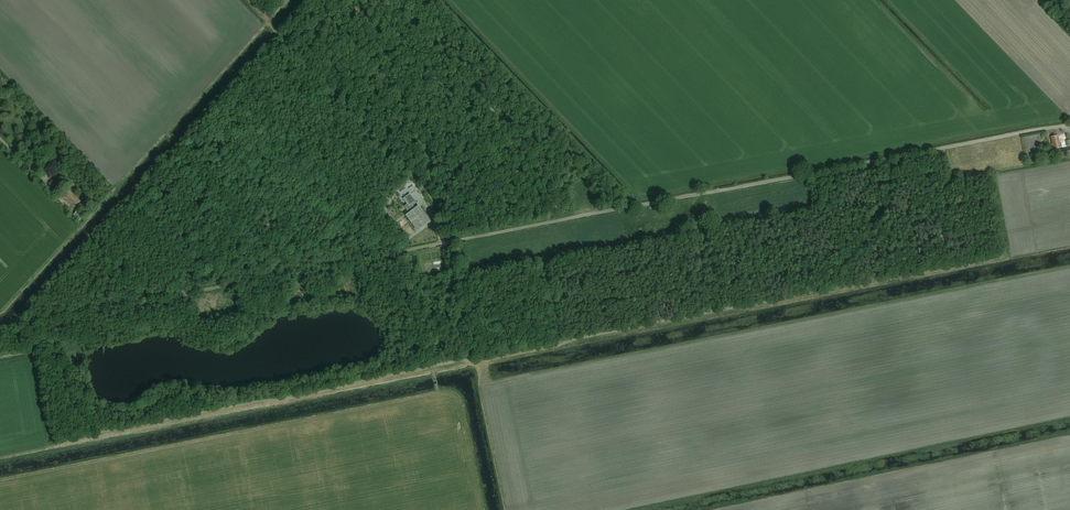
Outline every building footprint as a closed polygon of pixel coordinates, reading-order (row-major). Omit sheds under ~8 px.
[(1053,150),(1062,148),(1061,143),(1060,143),(1058,136),(1051,138),(1053,144),(1052,145),(1053,150)] [(1059,150),(1060,157),(1069,155),(1069,148),(1059,150)] [(74,208),(80,202),(68,190),(64,194),(65,196),(63,197),(74,208)] [(415,208),(413,206),(417,203),(410,194),(403,199),(407,205),(404,207),(409,213),(406,215),(418,232),(430,222),(418,206),(415,208)]
